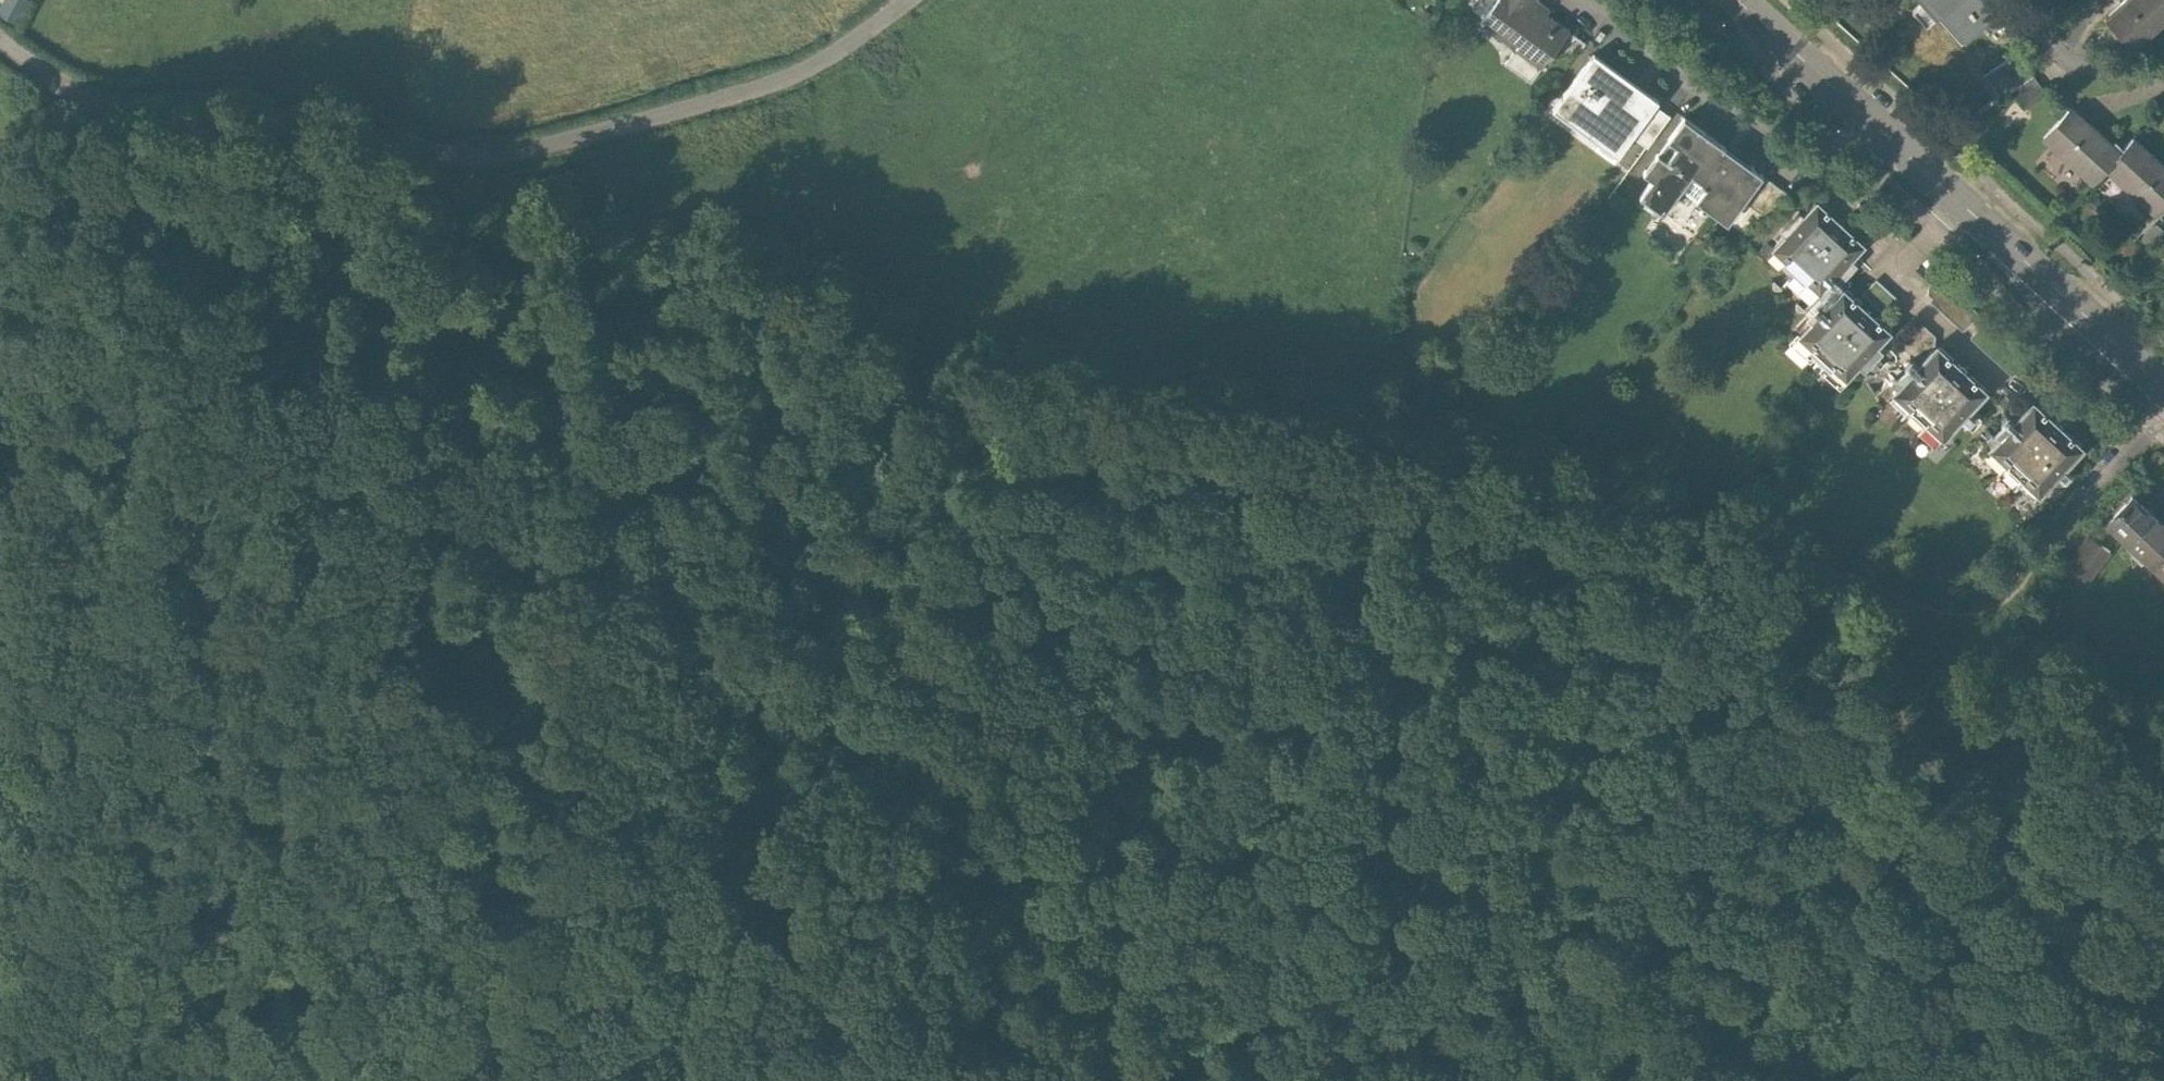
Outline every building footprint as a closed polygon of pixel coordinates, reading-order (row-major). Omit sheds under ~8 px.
[(1484,18),(1520,45),(1515,52),(1539,70),(1543,64),(1567,33),(1544,15),(1547,11),(1535,1),(1536,0),(1497,0),(1484,18)] [(1934,16),(1936,14),(1940,11),(1930,0),(1920,0),(1934,16)] [(1940,11),(1936,14),(1960,41),(1993,12),(1982,0),(1930,0),(1940,11)] [(2102,21),(2128,50),(2163,18),(2163,0),(2125,0),(2102,21)] [(1586,47),(1567,33),(1543,64),(1562,78),(1586,47)] [(1672,110),(1594,54),(1558,103),(1576,116),(1581,110),(1614,134),(1609,141),(1636,160),(1672,110)] [(2030,78),(2014,54),(1980,76),(1996,100),(2008,92),(2030,78)] [(2042,97),(2030,78),(2008,92),(2020,111),(2042,97)] [(2117,158),(2069,114),(2042,143),(2089,188),(2104,172),(2117,158)] [(1697,202),(1733,155),(1684,118),(1641,173),(1652,181),(1640,198),(1663,215),(1682,190),(1697,202)] [(2117,158),(2104,172),(2153,219),(2163,207),(2163,175),(2131,144),(2117,158)] [(1788,197),(1733,155),(1697,202),(1727,224),(1745,235),(1788,197)] [(1817,209),(1773,254),(1821,300),(1865,254),(1817,209)] [(1899,304),(1878,285),(1865,299),(1885,319),(1899,304)] [(1981,320),(1948,289),(1944,293),(1941,289),(1934,289),(1930,293),(1930,299),(1934,304),(1932,306),(1965,337),(1981,320)] [(1843,290),(1809,328),(1838,354),(1872,317),(1843,290)] [(1872,317),(1838,354),(1858,372),(1892,335),(1872,317)] [(1842,390),(1858,372),(1838,354),(1809,328),(1792,346),(1842,390)] [(1938,342),(1925,330),(1916,330),(1902,345),(1902,350),(1921,368),(1936,351),(1938,342)] [(1936,351),(1921,368),(1956,399),(1972,381),(1936,351)] [(1956,399),(1921,368),(1907,383),(1942,415),(1956,399)] [(1988,396),(1972,381),(1956,399),(1942,415),(1928,431),(1944,445),(1988,396)] [(1942,415),(1907,383),(1892,399),(1928,431),(1942,415)] [(2050,453),(2066,436),(2033,405),(2017,422),(2050,453)] [(2050,453),(2017,422),(2004,436),(2036,468),(2050,453)] [(1904,426),(1896,434),(1911,447),(1918,440),(1904,426)] [(2036,468),(2004,436),(1988,452),(2020,484),(2036,468)] [(2036,468),(2020,484),(2039,503),(2085,454),(2066,436),(2050,453),(2036,468)] [(2163,544),(2163,533),(2132,504),(2106,533),(2143,567),(2163,544)] [(2112,556),(2089,537),(2064,570),(2088,588),(2112,556)] [(2143,567),(2163,586),(2163,544),(2143,567)]
